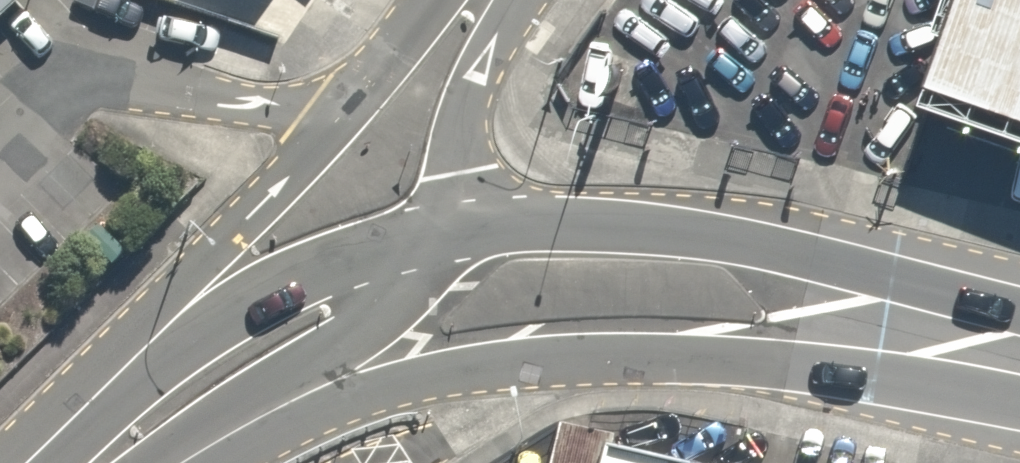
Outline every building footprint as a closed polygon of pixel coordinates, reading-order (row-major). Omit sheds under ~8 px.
[(23,0),(0,0),(0,22),(23,0)] [(888,89),(1019,128),(1019,0),(915,0),(888,89)] [(609,451),(612,438),(555,425),(546,462),(658,462),(609,451)]
